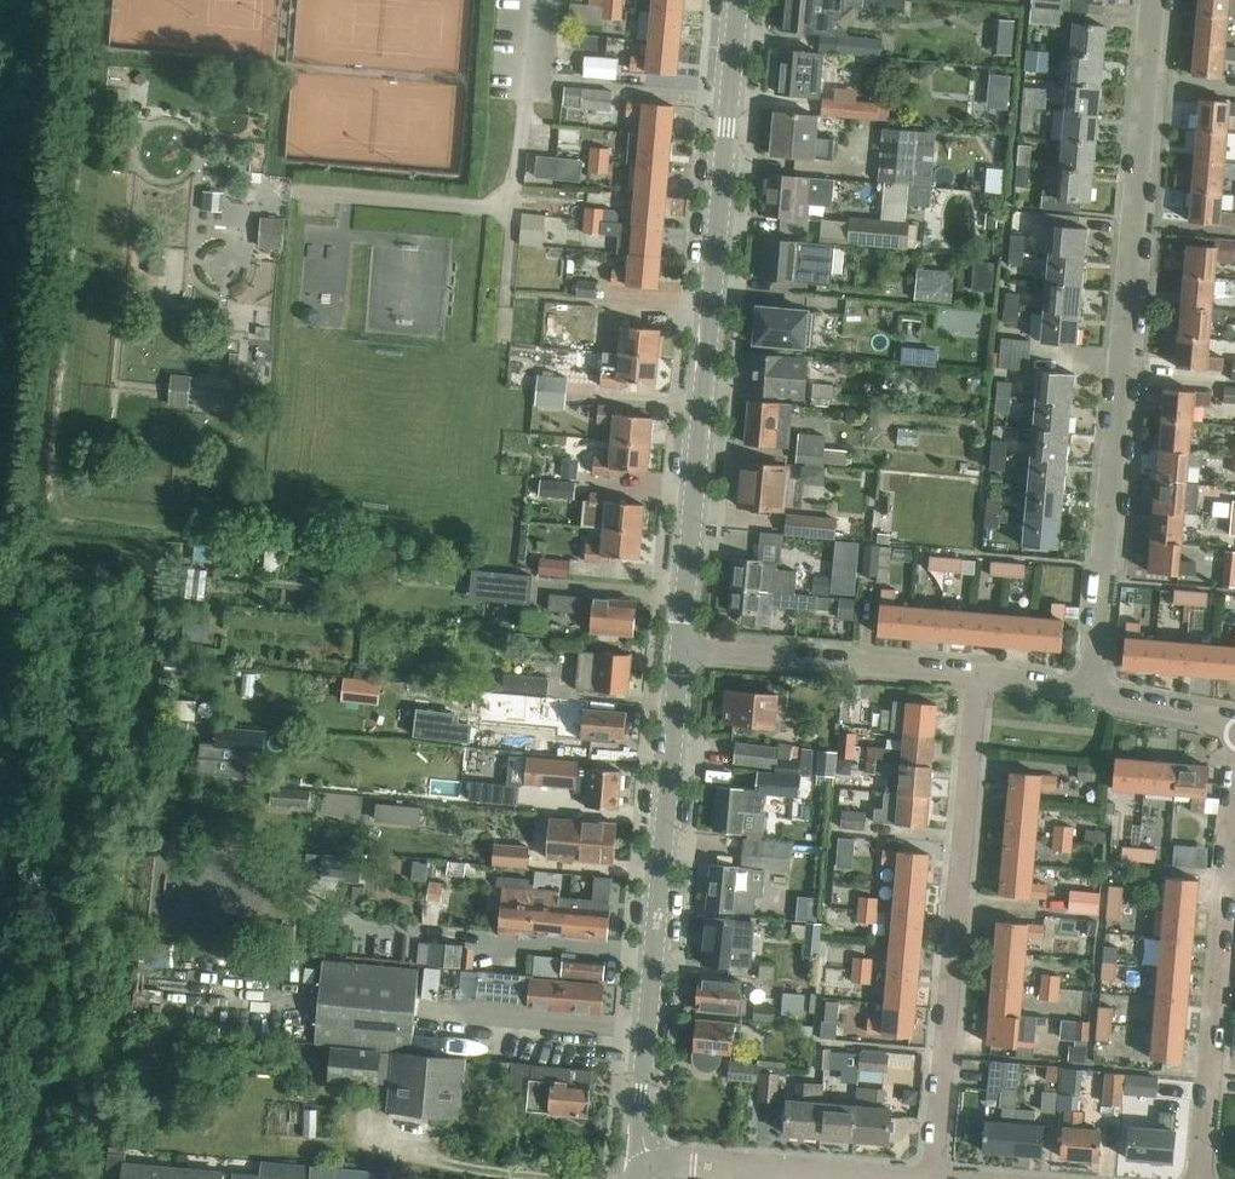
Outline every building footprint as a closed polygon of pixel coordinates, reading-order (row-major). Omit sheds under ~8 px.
[(784,31),(821,35),(832,36),(834,14),(842,15),(844,14),(855,7),(860,7),(860,9),(863,9),(864,7),(875,8),(875,10),(906,12),(907,0),(786,0),(784,29),(784,31)] [(1031,8),(1045,9),(1062,11),(1064,11),(1105,13),(1105,3),(1118,4),(1119,0),(1085,0),(1085,1),(1076,0),(1032,0),(1031,8)] [(1198,15),(1229,17),(1234,18),(1234,0),(1200,0),(1198,15)] [(603,25),(604,18),(622,20),(623,7),(604,6),(589,5),(571,4),(569,22),(587,24),(603,25)] [(652,6),(649,35),(680,36),(683,8),(652,6)] [(1031,8),(1030,23),(1061,26),(1062,11),(1045,9),(1031,8)] [(1198,15),(1196,45),(1225,47),(1226,46),(1227,46),(1229,17),(1198,15)] [(1073,24),(1070,53),(1104,56),(1106,27),(1073,24)] [(632,55),(631,70),(677,74),(680,36),(649,35),(647,57),(632,55)] [(838,36),(837,53),(839,53),(881,57),(882,40),(850,37),(838,36)] [(1227,46),(1226,46),(1225,47),(1196,45),(1193,75),(1224,78),(1225,59),(1234,60),(1234,47),(1227,46)] [(1027,49),(1026,71),(1038,72),(1040,51),(1027,49)] [(819,95),(822,54),(781,51),(777,92),(819,95)] [(1070,53),(1068,83),(1101,85),(1104,56),(1070,53)] [(586,57),(584,76),(616,79),(618,59),(586,57)] [(1068,83),(1065,112),(1098,114),(1101,85),(1068,83)] [(1024,87),(1022,108),(1024,108),(1035,109),(1037,88),(1024,87)] [(564,105),(582,106),(582,107),(610,110),(612,91),(582,89),(565,88),(564,105)] [(997,88),(996,111),(1005,112),(1007,89),(997,88)] [(117,114),(118,104),(119,95),(109,93),(108,113),(117,114)] [(822,114),(878,119),(879,104),(823,99),(822,114)] [(1198,130),(1229,132),(1230,116),(1234,116),(1234,102),(1201,99),(1198,130)] [(642,118),(641,132),(672,133),(674,106),(628,101),(626,116),(642,118)] [(1021,128),(1033,129),(1035,109),(1024,108),(1022,108),(1021,128)] [(818,138),(820,116),(775,112),(771,155),(834,160),(836,139),(818,138)] [(1065,112),(1062,140),(1096,143),(1098,114),(1065,112)] [(884,128),(879,181),(886,182),(909,184),(914,184),(918,132),(884,128)] [(1198,130),(1196,157),(1226,161),(1229,132),(1198,130)] [(628,163),(638,163),(669,165),(672,133),(641,132),(631,132),(628,163)] [(1062,140),(1060,169),(1093,172),(1096,143),(1062,140)] [(1019,145),(1017,165),(1030,166),(1032,146),(1019,145)] [(591,147),(590,159),(610,161),(611,149),(591,147)] [(537,155),(535,177),(558,180),(560,157),(537,155)] [(1196,157),(1193,191),(1224,193),(1226,161),(1196,157)] [(590,159),(589,172),(609,174),(610,161),(590,159)] [(638,163),(635,192),(666,195),(669,165),(638,163)] [(1028,187),(1030,166),(1017,165),(1015,186),(1028,187)] [(1044,195),(1042,208),(1080,211),(1081,201),(1091,202),(1093,172),(1060,169),(1057,196),(1044,195)] [(767,215),(767,218),(806,221),(809,222),(809,219),(811,204),(832,206),(835,181),(813,179),(771,175),(767,215)] [(909,184),(908,204),(930,206),(932,186),(914,184),(909,184)] [(1234,225),(1234,212),(1222,211),(1224,193),(1193,191),(1190,221),(1234,225)] [(635,192),(632,224),(663,228),(666,195),(635,192)] [(585,207),(584,219),(603,221),(604,209),(585,207)] [(987,212),(985,230),(996,230),(996,229),(997,229),(998,214),(997,214),(997,213),(987,212)] [(1051,226),(1049,255),(1084,258),(1087,228),(1079,227),(1080,216),(1040,212),(1038,225),(1051,226)] [(848,239),(848,243),(909,249),(911,221),(906,221),(883,219),(880,219),(850,216),(849,221),(848,239)] [(261,217),(258,249),(279,250),(281,251),(283,251),(286,223),(286,219),(284,219),(261,217)] [(584,239),(584,232),(618,236),(617,253),(661,257),(663,228),(632,224),(603,221),(584,219),(584,222),(567,221),(566,237),(584,239)] [(522,229),(520,244),(544,246),(545,231),(522,229)] [(1011,235),(1009,252),(1024,252),(1026,236),(1011,235)] [(761,280),(795,282),(796,281),(813,282),(813,284),(832,285),(835,244),(764,239),(761,280)] [(1185,275),(1216,278),(1217,261),(1234,263),(1234,256),(1234,240),(1215,239),(1215,247),(1188,244),(1185,275)] [(1008,266),(1023,267),(1024,252),(1009,252),(1008,266)] [(613,269),(612,283),(658,287),(661,257),(617,253),(617,254),(630,255),(629,270),(613,269)] [(1037,282),(1037,283),(1082,286),(1084,258),(1049,255),(1046,283),(1037,282)] [(972,290),(993,291),(995,263),(975,261),(972,290)] [(1185,275),(1182,306),(1226,309),(1213,308),(1216,278),(1185,275)] [(951,303),(953,283),(917,279),(916,300),(951,303)] [(599,282),(580,280),(578,296),(597,298),(599,282)] [(1045,296),(1043,313),(1079,315),(1082,286),(1037,283),(1035,295),(1045,296)] [(1004,309),(1019,310),(1021,294),(998,293),(996,308),(1004,309)] [(620,337),(619,353),(658,356),(661,329),(630,327),(631,320),(631,308),(608,306),(605,336),(620,337)] [(812,348),(815,312),(759,306),(757,322),(752,321),(751,337),(756,337),(755,342),(812,348)] [(1182,306),(1180,336),(1211,339),(1212,321),(1225,322),(1226,309),(1182,306)] [(1003,323),(1018,324),(1019,310),(1004,309),(1003,323)] [(1076,345),(1079,315),(1043,313),(1041,341),(1076,345)] [(1177,366),(1223,370),(1224,358),(1209,356),(1211,339),(1180,336),(1177,366)] [(1002,338),(1000,354),(1029,356),(1031,340),(1002,338)] [(922,349),(921,365),(937,366),(939,350),(922,349)] [(604,351),(601,385),(625,387),(625,381),(656,383),(658,356),(619,353),(604,351)] [(751,393),(806,397),(809,358),(754,354),(751,393)] [(1028,370),(1029,356),(1000,354),(999,367),(1028,370)] [(538,374),(537,390),(566,392),(568,377),(554,376),(554,370),(544,370),(543,375),(538,374)] [(1038,371),(1035,401),(1071,404),(1074,374),(1038,371)] [(190,399),(192,376),(184,375),(177,375),(172,374),(170,406),(176,406),(189,407),(190,399)] [(969,378),(968,391),(980,392),(981,378),(969,378)] [(998,382),(996,398),(1011,399),(1013,383),(998,382)] [(814,383),(812,405),(839,407),(841,385),(814,383)] [(1226,387),(1224,403),(1234,403),(1234,387),(1226,387)] [(1165,389),(1163,420),(1193,422),(1195,405),(1210,406),(1211,393),(1165,389)] [(537,390),(535,405),(565,408),(566,392),(537,390)] [(996,398),(995,412),(1010,413),(1011,399),(996,398)] [(789,446),(793,405),(749,400),(745,442),(789,446)] [(1019,427),(1019,428),(1069,433),(1071,404),(1035,401),(1033,428),(1019,427)] [(612,424),(611,441),(650,445),(653,417),(622,414),(623,407),(599,405),(597,423),(612,424)] [(866,421),(862,426),(866,435),(872,436),(878,434),(881,429),(878,421),(872,418),(866,421)] [(1163,420),(1160,450),(1191,452),(1193,422),(1163,420)] [(1017,457),(1066,462),(1069,433),(1019,428),(1018,441),(1032,442),(1030,458),(1017,457)] [(826,435),(800,433),(798,461),(847,465),(848,450),(825,448),(826,435)] [(992,439),(991,455),(1006,457),(1008,440),(992,439)] [(595,455),(593,473),(617,475),(617,468),(648,471),(650,445),(611,441),(609,456),(595,455)] [(1160,450),(1157,480),(1188,483),(1189,465),(1202,466),(1203,453),(1191,452),(1160,450)] [(991,455),(990,470),(1005,471),(1006,457),(991,455)] [(1029,470),(1028,488),(1064,491),(1066,462),(1017,457),(1016,469),(1029,470)] [(562,458),(560,479),(576,480),(579,460),(562,458)] [(740,505),(739,509),(775,513),(784,514),(788,470),(788,468),(785,467),(744,463),(740,505)] [(991,474),(990,482),(1003,483),(1004,475),(991,474)] [(541,480),(539,495),(575,499),(576,483),(541,480)] [(1157,480),(1155,510),(1185,513),(1188,483),(1157,480)] [(1028,488),(1025,517),(1061,520),(1064,491),(1028,488)] [(605,512),(603,527),(642,529),(645,504),(614,501),(615,494),(591,492),(589,511),(605,512)] [(987,497),(986,513),(1020,516),(1020,515),(1001,513),(1002,499),(987,497)] [(1155,510),(1152,541),(1183,543),(1185,513),(1155,510)] [(986,513),(985,527),(999,528),(1000,520),(1019,521),(1020,516),(986,513)] [(786,533),(836,538),(838,519),(787,515),(786,533)] [(1025,517),(1022,545),(1058,548),(1061,520),(1025,517)] [(587,543),(585,560),(609,563),(609,556),(640,558),(642,529),(603,527),(602,544),(587,543)] [(836,540),(833,593),(855,594),(859,542),(836,540)] [(1149,571),(1196,576),(1197,562),(1181,560),(1183,543),(1152,541),(1149,571)] [(876,583),(889,584),(892,547),(880,546),(880,545),(865,544),(862,575),(877,576),(876,583)] [(963,559),(930,556),(929,570),(962,573),(963,559)] [(539,573),(569,577),(571,561),(540,558),(541,558),(526,557),(525,571),(539,573)] [(735,559),(733,589),(774,592),(795,594),(797,571),(778,569),(778,563),(735,559)] [(991,562),(990,575),(1024,578),(1025,565),(991,562)] [(1222,586),(1234,587),(1234,570),(1224,568),(1222,586)] [(471,586),(471,594),(531,600),(533,576),(518,575),(473,570),(471,586)] [(814,576),(813,594),(830,595),(832,578),(814,576)] [(879,634),(910,637),(913,606),(895,604),(896,589),(882,588),(879,634)] [(731,611),(742,612),(741,624),(772,625),(772,615),(773,607),(817,611),(818,596),(795,594),(774,592),(733,589),(731,611)] [(1186,604),(1185,615),(1184,625),(1189,626),(1189,616),(1190,605),(1207,606),(1208,593),(1175,590),(1174,603),(1186,604)] [(592,614),(591,632),(633,635),(636,601),(550,594),(549,610),(592,614)] [(843,598),(842,615),(856,616),(857,599),(843,598)] [(1036,616),(1033,647),(1062,650),(1065,618),(1066,606),(1066,603),(1052,602),(1051,618),(1036,616)] [(913,606),(910,637),(941,639),(944,609),(913,606)] [(1066,606),(1065,618),(1079,619),(1080,607),(1066,606)] [(944,609),(941,639),(970,642),(973,611),(944,609)] [(973,611),(970,642),(1000,644),(1003,614),(973,611)] [(1003,614),(1000,644),(1033,647),(1036,616),(1003,614)] [(182,639),(209,642),(212,620),(185,617),(182,639)] [(1123,667),(1158,670),(1159,639),(1139,638),(1141,622),(1127,621),(1123,667)] [(1159,639),(1158,670),(1189,673),(1191,642),(1159,639)] [(1191,642),(1189,673),(1220,676),(1222,645),(1191,642)] [(1220,676),(1234,677),(1234,646),(1222,645),(1220,676)] [(579,650),(576,689),(628,693),(631,655),(579,650)] [(357,665),(355,678),(368,679),(370,667),(357,665)] [(549,677),(510,673),(509,692),(548,695),(549,677)] [(345,677),(342,701),(366,704),(369,680),(345,677)] [(776,727),(779,695),(727,690),(724,722),(776,727)] [(905,716),(904,733),(935,735),(937,704),(906,702),(891,701),(890,715),(905,716)] [(626,712),(569,708),(567,728),(582,729),(581,739),(600,741),(600,736),(624,738),(626,712)] [(419,710),(416,735),(469,741),(471,725),(457,723),(458,715),(457,715),(419,710)] [(202,742),(198,773),(246,777),(249,749),(264,750),(266,731),(218,727),(216,744),(202,742)] [(837,752),(836,758),(837,758),(837,757),(855,758),(857,734),(839,733),(837,752)] [(868,746),(867,760),(932,765),(935,735),(904,733),(902,749),(868,746)] [(737,743),(735,762),(777,767),(780,748),(737,743)] [(780,745),(780,748),(777,767),(777,774),(797,776),(800,746),(793,746),(780,745)] [(817,775),(830,776),(836,776),(837,758),(836,758),(837,752),(819,750),(817,775)] [(622,770),(577,766),(578,759),(529,755),(527,777),(575,781),(574,793),(586,794),(585,806),(618,809),(622,770)] [(1116,758),(1113,789),(1144,791),(1146,761),(1116,758)] [(838,759),(838,773),(851,774),(852,760),(838,759)] [(888,775),(887,792),(929,795),(932,765),(867,760),(866,773),(888,775)] [(1146,761),(1144,791),(1174,794),(1177,763),(1146,761)] [(1177,763),(1174,794),(1192,796),(1191,811),(1203,812),(1205,797),(1206,797),(1209,766),(1177,763)] [(1102,780),(1103,765),(1080,764),(1079,779),(1102,780)] [(718,786),(714,830),(764,834),(766,812),(765,811),(766,794),(800,796),(802,777),(797,776),(777,774),(759,772),(758,789),(718,786)] [(1012,772),(1009,800),(1040,805),(1041,789),(1057,791),(1058,776),(1012,772)] [(520,786),(472,781),(470,800),(518,805),(520,786)] [(271,804),(311,807),(312,789),(272,786),(271,804)] [(874,822),(881,822),(927,826),(929,795),(887,792),(885,808),(875,808),(874,822)] [(1009,800),(1007,831),(1038,833),(1040,805),(1009,800)] [(867,812),(842,810),(840,828),(866,830),(867,812)] [(572,860),(609,864),(613,861),(616,823),(578,820),(577,821),(550,819),(546,858),(564,860),(564,857),(572,857),(572,860)] [(1052,850),(1072,852),(1074,827),(1055,825),(1052,850)] [(1007,831),(1004,861),(1035,864),(1038,833),(1007,831)] [(839,836),(838,852),(852,853),(853,837),(839,836)] [(711,864),(707,908),(738,911),(754,913),(756,913),(757,896),(764,896),(766,872),(772,872),(791,874),(794,844),(745,839),(742,866),(742,867),(711,864)] [(528,847),(494,844),(492,864),(526,867),(528,847)] [(1156,849),(1123,846),(1122,858),(1155,861),(1156,849)] [(1174,847),(1172,863),(1192,865),(1193,849),(1174,847)] [(897,865),(896,882),(926,885),(929,854),(898,851),(898,852),(883,851),(882,864),(897,865)] [(307,878),(360,883),(362,858),(323,854),(322,864),(308,863),(307,878)] [(1001,894),(1047,898),(1048,884),(1033,883),(1035,864),(1004,861),(1001,894)] [(1168,876),(1166,904),(1195,910),(1198,879),(1168,876)] [(503,886),(499,930),(532,933),(535,905),(532,904),(534,889),(534,884),(530,883),(530,878),(498,877),(498,886),(503,886)] [(446,883),(430,881),(428,899),(443,901),(446,883)] [(896,882),(893,913),(924,916),(926,885),(896,882)] [(1109,885),(1106,919),(1121,920),(1123,886),(1109,885)] [(535,905),(532,933),(564,936),(568,898),(560,897),(560,891),(534,889),(532,904),(535,905)] [(1099,896),(1074,893),(1072,909),(1098,912),(1099,896)] [(859,896),(858,911),(877,912),(879,898),(859,896)] [(568,898),(564,936),(607,940),(610,902),(568,898)] [(1166,904),(1163,938),(1192,941),(1195,910),(1166,904)] [(857,921),(876,923),(877,912),(858,911),(857,921)] [(893,913),(890,944),(921,946),(924,916),(893,913)] [(1059,932),(1096,936),(1097,920),(1072,918),(1060,917),(1059,932)] [(702,963),(730,966),(753,968),(757,923),(706,918),(702,963)] [(999,921),(996,952),(1027,955),(1028,938),(1044,939),(1045,925),(1041,925),(1029,924),(999,921)] [(807,924),(805,939),(821,940),(822,938),(823,924),(807,922),(807,924)] [(1108,933),(1107,941),(1128,943),(1128,935),(1108,933)] [(1163,938),(1160,968),(1190,971),(1192,941),(1163,938)] [(430,943),(428,965),(468,968),(470,954),(461,953),(462,946),(430,943)] [(890,944),(887,973),(918,976),(921,946),(890,944)] [(1104,944),(1103,963),(1117,964),(1119,946),(1104,944)] [(993,982),(1024,985),(1037,986),(1039,959),(1026,958),(1027,955),(996,952),(993,982)] [(547,975),(547,976),(559,977),(559,976),(560,961),(561,957),(548,956),(548,960),(547,975)] [(564,962),(563,976),(599,980),(605,980),(607,960),(564,956),(564,962)] [(854,957),(852,971),(872,972),(873,959),(854,957)] [(315,1044),(331,1046),(329,1082),(379,1086),(382,1050),(393,1051),(387,1112),(462,1119),(467,1058),(412,1053),(420,969),(323,960),(315,1044)] [(1101,979),(1115,981),(1117,964),(1103,963),(1101,979)] [(761,964),(759,978),(774,979),(775,965),(761,964)] [(1160,968),(1158,996),(1187,998),(1190,971),(1160,968)] [(425,969),(424,982),(441,984),(443,970),(425,969)] [(478,1000),(542,1006),(542,1007),(561,1009),(561,1010),(602,1014),(604,985),(566,981),(566,978),(559,977),(547,976),(525,974),(481,970),(478,1000)] [(851,982),(871,984),(872,972),(852,971),(851,982)] [(887,973),(885,1004),(915,1007),(918,976),(887,973)] [(1039,999),(1059,1001),(1061,976),(1041,974),(1039,999)] [(697,1010),(741,1014),(746,1014),(748,998),(742,997),(743,981),(700,977),(697,1010)] [(993,982),(991,1011),(1021,1014),(1024,985),(993,982)] [(1158,996),(1155,1026),(1185,1029),(1187,998),(1158,996)] [(827,1001),(825,1020),(838,1021),(839,1002),(827,1001)] [(756,1002),(754,1019),(774,1021),(776,1004),(756,1002)] [(868,1018),(867,1032),(913,1036),(915,1007),(885,1004),(883,1019),(868,1018)] [(1096,1040),(1110,1041),(1113,1007),(1099,1006),(1096,1040)] [(1021,1015),(1021,1014),(991,1011),(988,1044),(1035,1048),(1037,1024),(1046,1025),(1047,1017),(1021,1015)] [(697,1019),(694,1051),(696,1051),(695,1056),(695,1057),(695,1058),(696,1060),(697,1062),(697,1063),(698,1064),(699,1066),(700,1067),(702,1068),(705,1069),(707,1069),(709,1069),(711,1068),(713,1067),(714,1066),(716,1065),(717,1063),(718,1061),(719,1059),(719,1053),(733,1054),(735,1037),(741,1038),(743,1023),(697,1019)] [(1074,1040),(1089,1041),(1091,1021),(1076,1020),(1074,1040)] [(1182,1060),(1185,1029),(1155,1026),(1152,1058),(1182,1060)] [(1070,1045),(1069,1061),(1084,1062),(1087,1062),(1089,1047),(1088,1047),(1070,1045)] [(829,1069),(831,1051),(817,1050),(816,1068),(829,1069)] [(860,1069),(861,1070),(860,1080),(884,1082),(884,1071),(886,1072),(888,1055),(862,1053),(860,1069)] [(594,1070),(581,1069),(488,1060),(486,1078),(502,1079),(503,1067),(512,1068),(510,1089),(529,1091),(527,1110),(552,1113),(556,1117),(566,1114),(589,1116),(589,1113),(595,1112),(596,1103),(591,1099),(592,1083),(595,1082),(597,1080),(598,1078),(598,1075),(596,1073),(594,1071),(594,1070)] [(778,1075),(786,1075),(786,1067),(785,1067),(786,1063),(779,1063),(779,1061),(762,1060),(761,1065),(758,1065),(757,1078),(762,1078),(760,1099),(776,1101),(778,1075)] [(984,1151),(1013,1154),(1017,1107),(1016,1107),(1019,1074),(1019,1064),(991,1062),(988,1091),(1001,1092),(1000,1107),(1003,1107),(1002,1121),(986,1119),(984,1151)] [(757,1078),(758,1065),(731,1063),(730,1079),(756,1081),(757,1078)] [(1048,1067),(1047,1081),(1058,1082),(1059,1068),(1059,1066),(1048,1065),(1048,1067)] [(1062,1067),(1061,1080),(1082,1081),(1083,1069),(1062,1067)] [(1121,1105),(1124,1077),(1107,1075),(1104,1103),(1121,1105)] [(1126,1075),(1125,1093),(1156,1096),(1158,1077),(1126,1075)] [(786,1134),(821,1137),(824,1101),(823,1101),(824,1084),(797,1081),(795,1099),(789,1098),(786,1134)] [(857,1104),(854,1140),(889,1143),(892,1107),(885,1107),(886,1089),(859,1087),(857,1104)] [(903,1089),(902,1103),(917,1104),(919,1091),(903,1089)] [(1043,1091),(1041,1112),(1056,1113),(1057,1092),(1043,1091)] [(824,1101),(821,1137),(854,1140),(857,1104),(824,1101)] [(1017,1107),(1013,1154),(1042,1156),(1045,1124),(1035,1123),(1036,1108),(1017,1107)] [(1099,1161),(1101,1131),(1081,1129),(1082,1112),(1068,1111),(1066,1128),(1064,1128),(1062,1158),(1099,1161)] [(1173,1163),(1176,1114),(1160,1113),(1159,1130),(1130,1128),(1127,1159),(1173,1163)] [(108,1175),(121,1176),(123,1155),(110,1154),(108,1175)] [(173,1166),(126,1161),(124,1178),(172,1178),(173,1166)] [(260,1178),(336,1178),(336,1175),(337,1167),(336,1167),(321,1166),(311,1165),(262,1161),(261,1174),(260,1178)] [(172,1178),(260,1178),(261,1174),(256,1174),(234,1172),(234,1171),(233,1171),(233,1174),(224,1173),(225,1170),(173,1166),(172,1178)]
